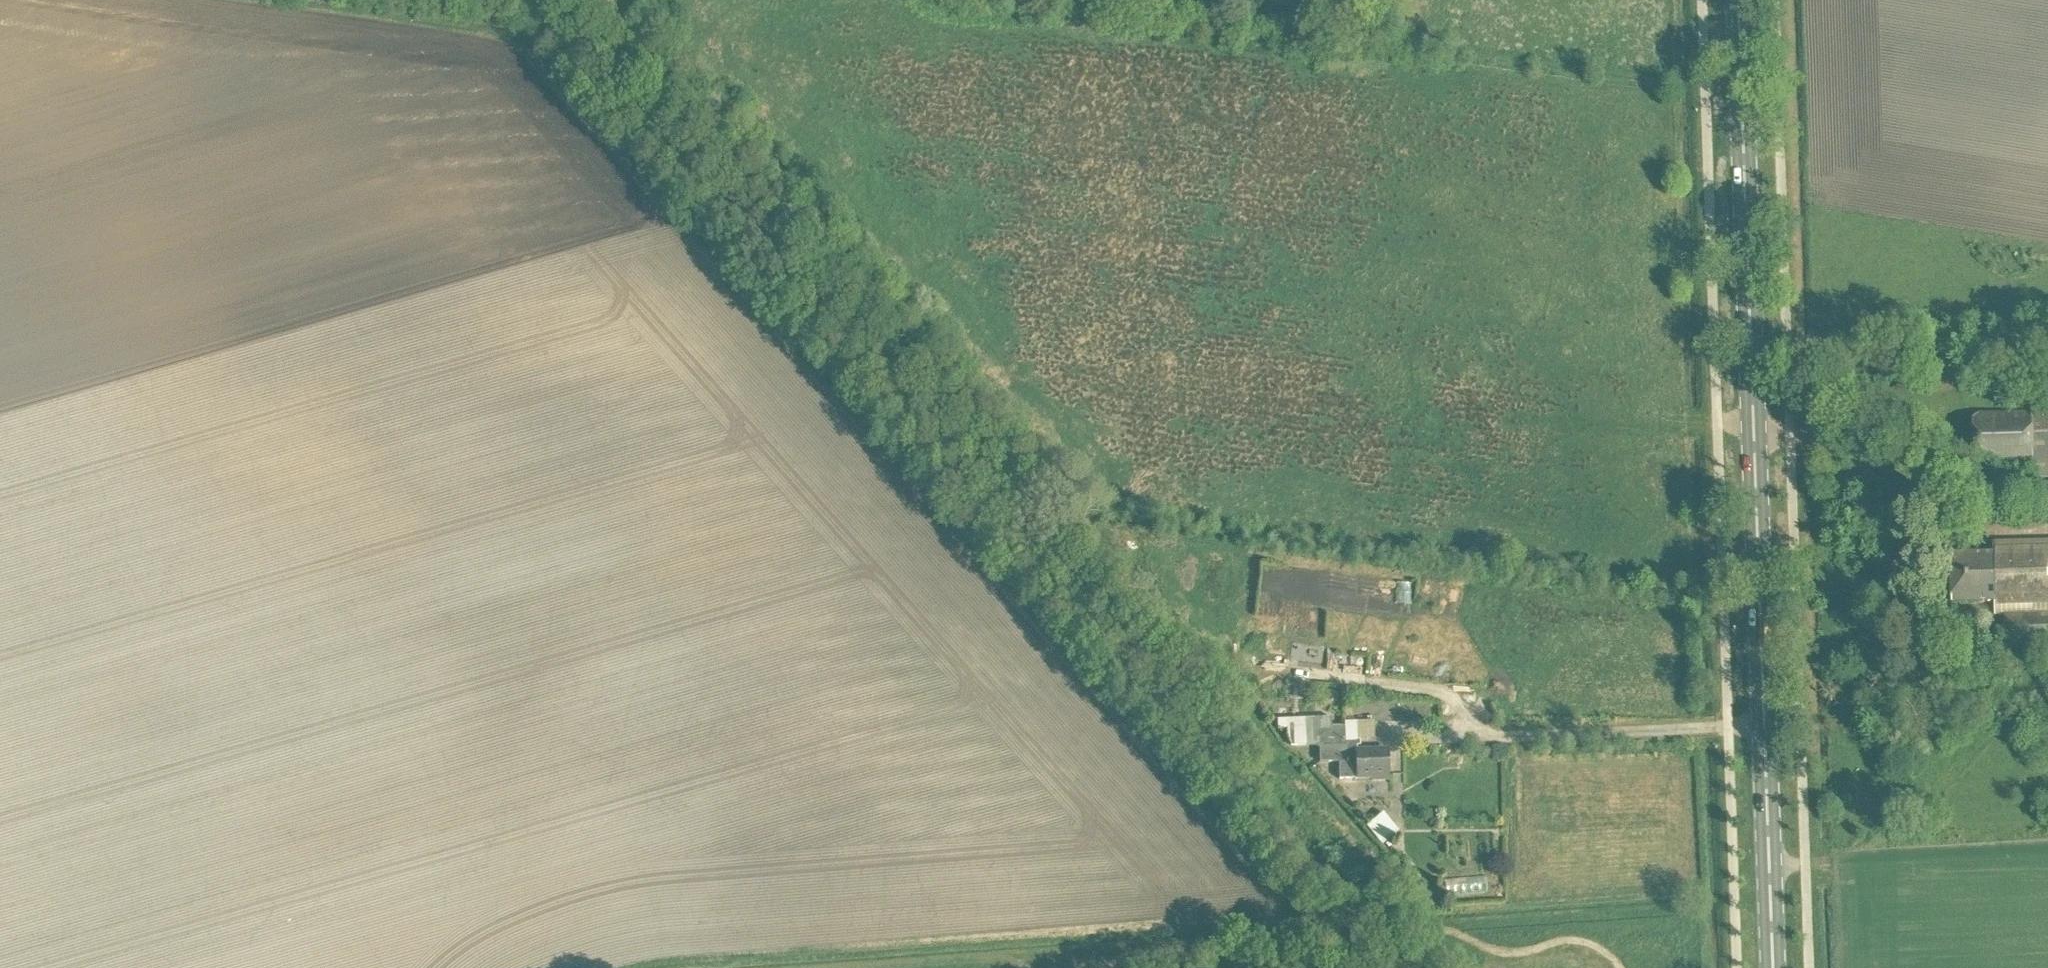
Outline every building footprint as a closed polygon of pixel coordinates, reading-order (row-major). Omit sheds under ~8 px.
[(1974,471),(2032,470),(2032,479),(2047,479),(2047,411),(2031,411),(2031,414),(1980,415),(1973,423),(1974,471)] [(2009,498),(2042,498),(2041,481),(2009,482),(2009,498)] [(1950,557),(1951,605),(1994,604),(1994,616),(2004,616),(2004,628),(1995,629),(1995,643),(2005,643),(2005,648),(2047,647),(2047,542),(1993,543),(1993,556),(1950,557)] [(1305,616),(1306,597),(1292,597),(1291,616),(1305,616)] [(1314,748),(1319,750),(1318,729),(1331,728),(1330,719),(1277,721),(1277,730),(1286,730),(1286,739),(1291,749),(1314,748)] [(1331,728),(1318,729),(1319,750),(1319,764),(1338,763),(1339,781),(1356,780),(1387,779),(1387,781),(1388,781),(1387,751),(1356,752),(1356,747),(1356,742),(1356,741),(1345,741),(1344,728),(1331,728)] [(1345,741),(1356,741),(1355,728),(1344,728),(1345,741)] [(1383,847),(1399,835),(1382,814),(1369,825),(1373,831),(1372,832),(1383,847)]
